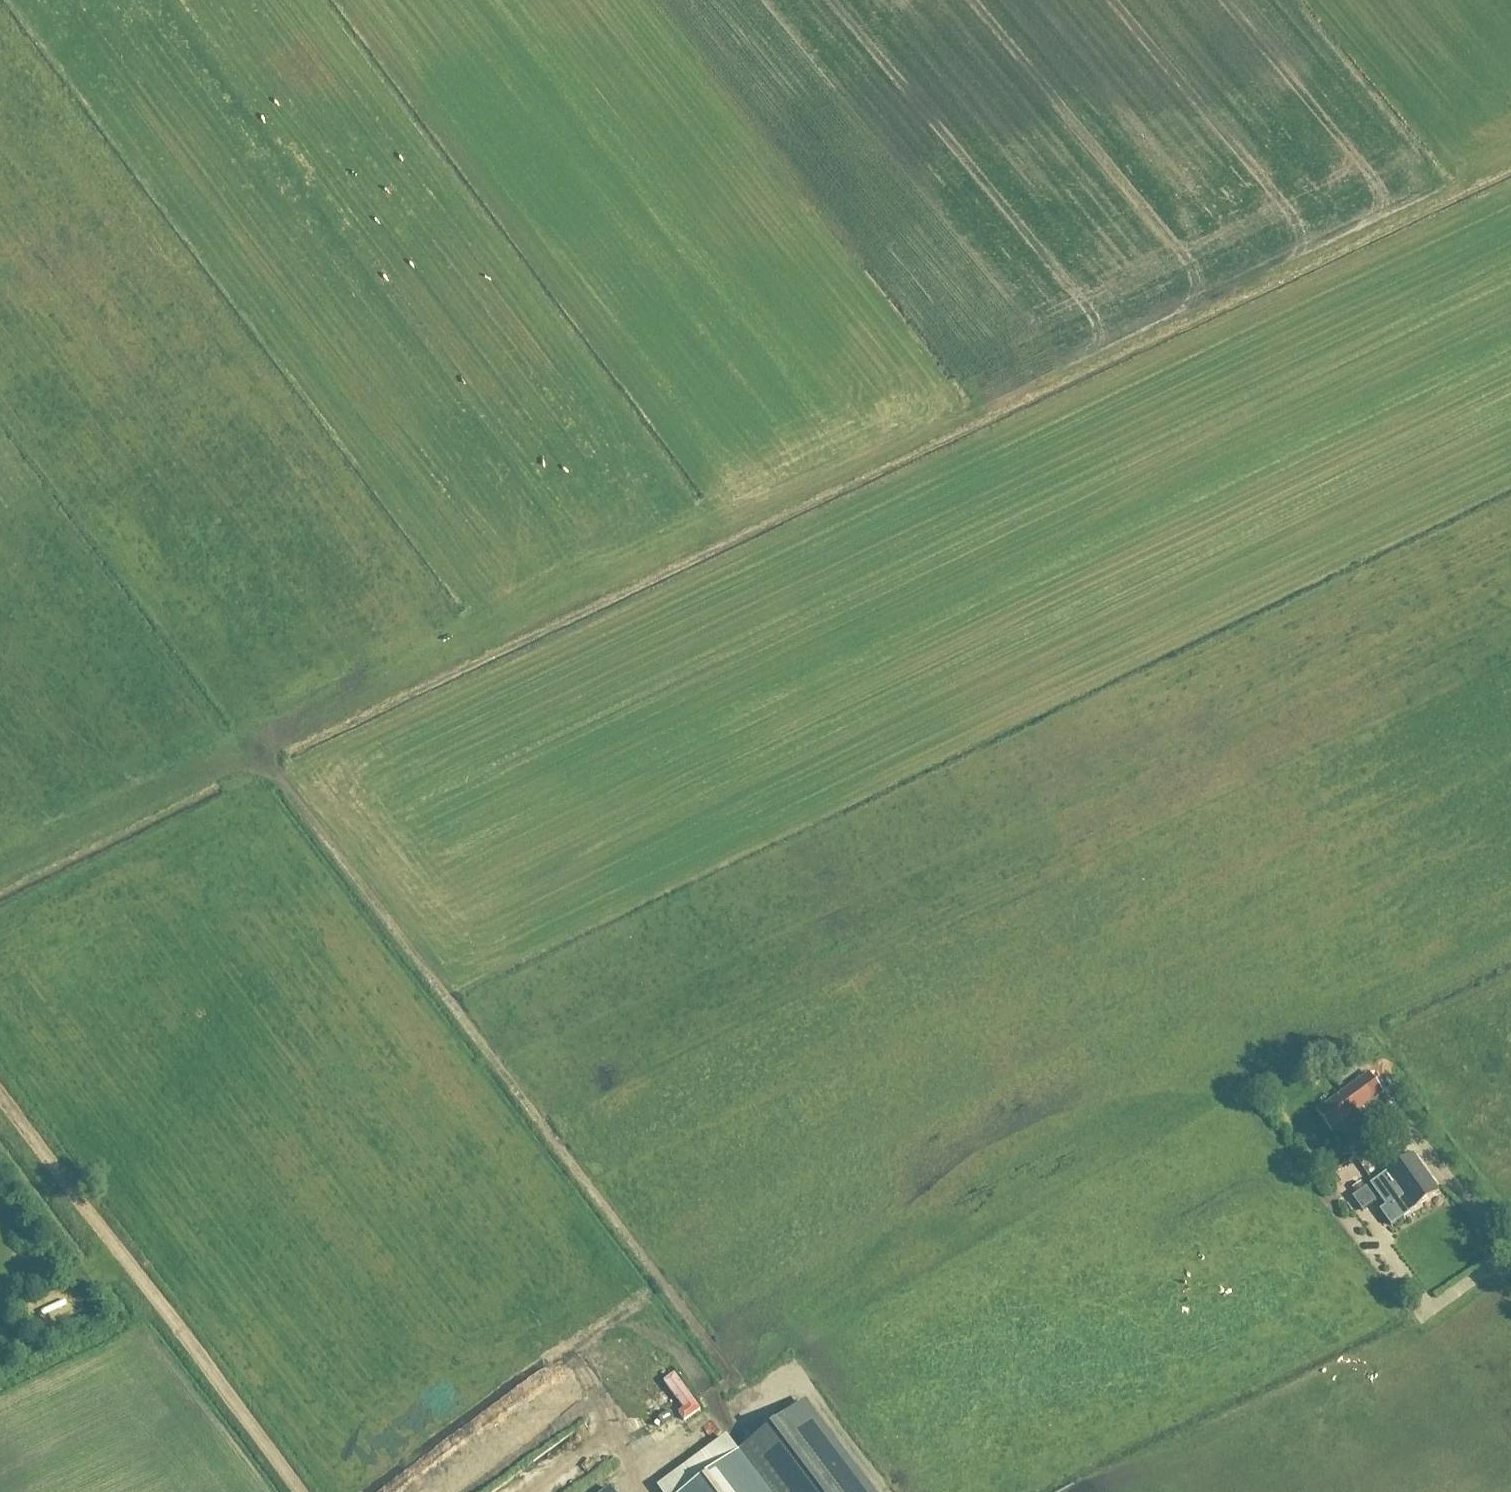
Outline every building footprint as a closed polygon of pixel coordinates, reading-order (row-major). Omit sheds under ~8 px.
[(1329,1130),(1381,1092),(1368,1075),(1316,1112),(1329,1130)] [(1413,1155),(1384,1175),(1397,1193),(1383,1203),(1387,1209),(1381,1213),(1391,1226),(1396,1222),(1397,1223),(1439,1193),(1413,1155)] [(805,1403),(684,1491),(870,1491),(805,1403)]
